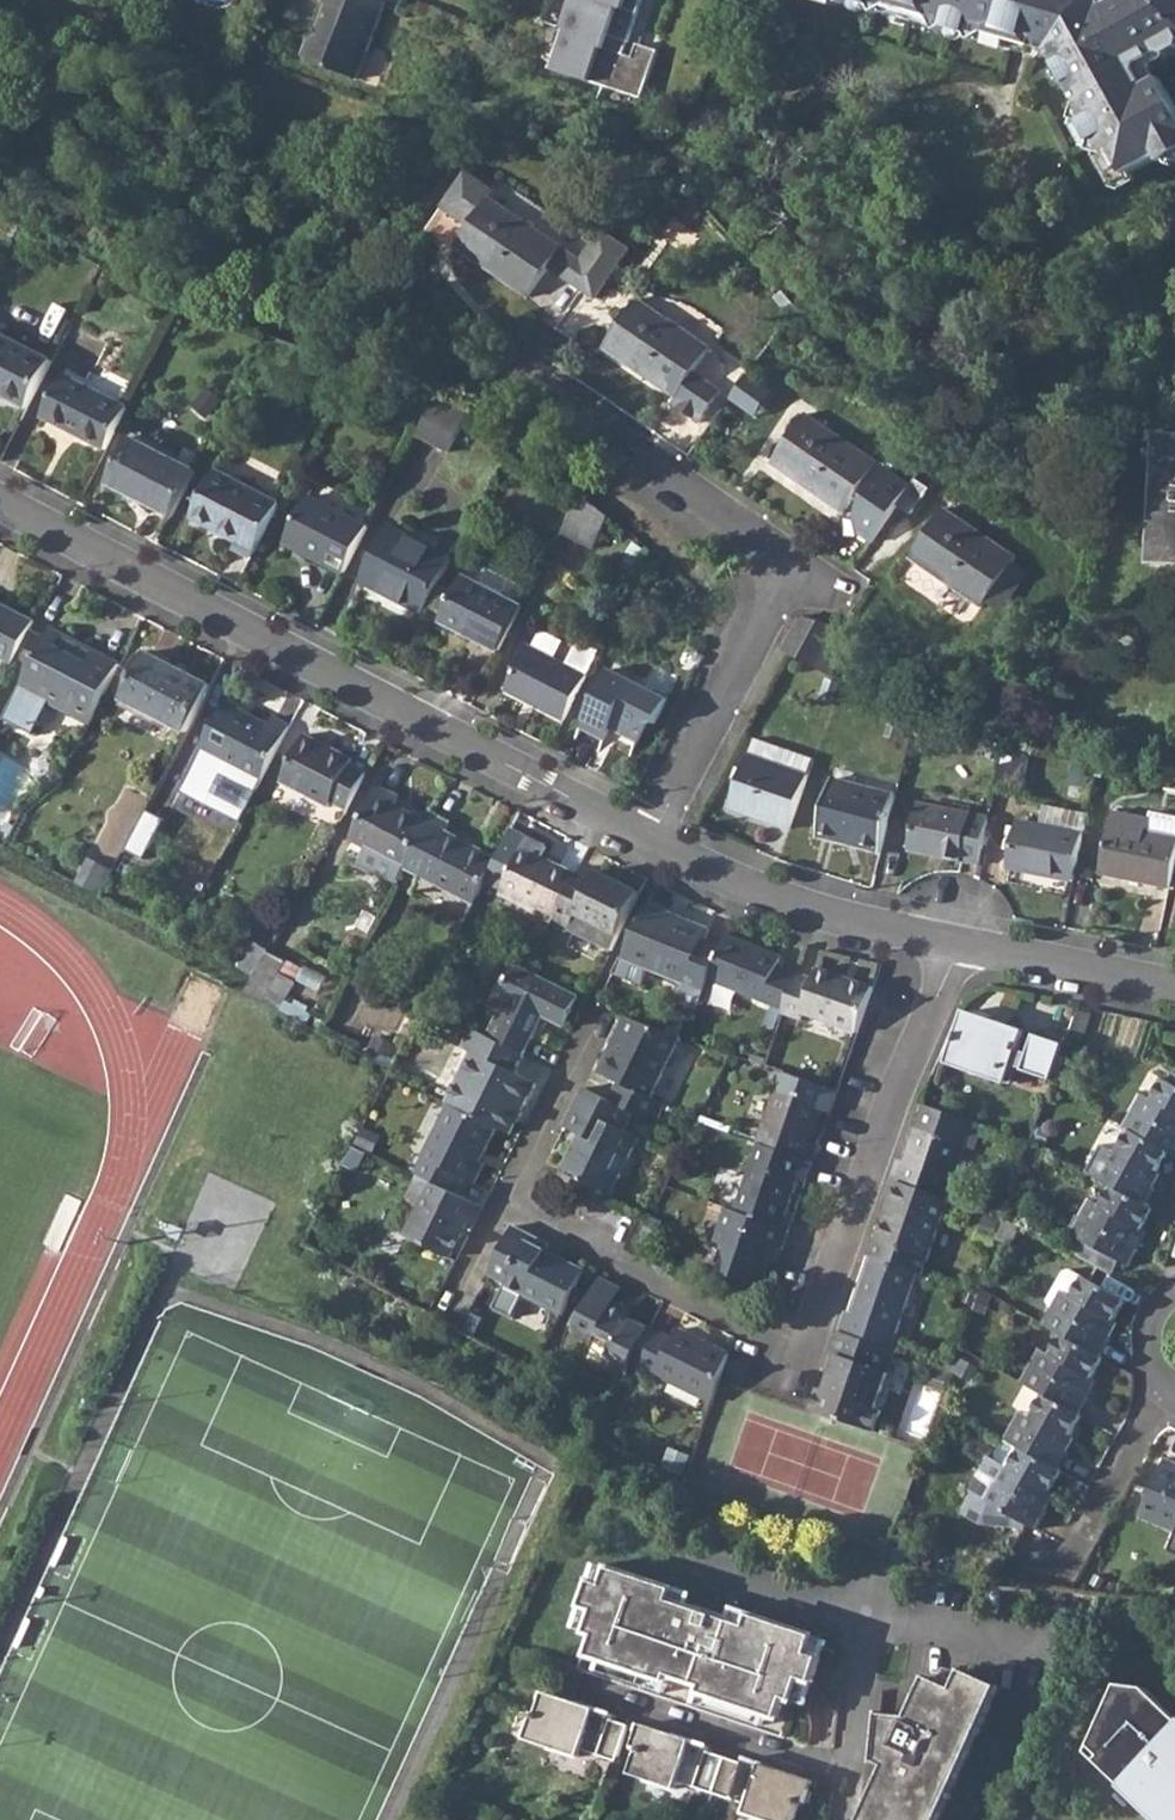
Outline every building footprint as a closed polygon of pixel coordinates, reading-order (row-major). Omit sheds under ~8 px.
[(386,1),(383,0),(324,0),(322,3),(326,5),(314,39),(308,41),(302,56),(306,61),(357,80),(386,1)] [(557,72),(646,98),(661,49),(641,43),(637,56),(628,53),(644,0),(578,0),(557,72)] [(1013,42),(1025,0),(843,0),(883,11),(890,7),(931,18),(935,26),(981,39),(988,35),(1013,42)] [(1036,48),(1047,10),(1073,18),(1074,16),(1086,19),(1105,9),(1101,2),(1105,0),(1025,0),(1013,42),(1036,48)] [(1120,180),(1160,158),(1163,164),(1174,158),(1174,105),(1160,78),(1153,82),(1147,62),(1161,54),(1169,57),(1174,54),(1174,0),(1105,0),(1101,2),(1105,9),(1086,19),(1074,16),(1073,18),(1047,10),(1036,48),(1050,52),(1079,105),(1076,113),(1099,155),(1107,157),(1120,180)] [(471,228),(457,248),(529,298),(549,267),(563,248),(492,199),(497,192),(468,172),(443,208),(471,228)] [(582,290),(616,240),(603,231),(582,261),(569,281),(582,290)] [(582,290),(595,299),(630,250),(616,240),(582,290)] [(549,267),(569,281),(582,261),(563,248),(549,267)] [(711,349),(638,299),(604,348),(677,398),(672,404),(700,424),(722,392),(694,373),(711,349)] [(27,408),(51,361),(0,334),(0,394),(27,408)] [(43,417),(106,450),(128,408),(65,375),(43,417)] [(734,399),(759,414),(771,394),(746,379),(734,399)] [(415,435),(448,452),(468,412),(435,397),(415,435)] [(772,463),(844,513),(878,464),(806,414),(772,463)] [(1160,436),(1155,568),(1174,568),(1174,436),(1160,436)] [(108,484),(172,517),(196,471),(132,438),(108,484)] [(234,548),(252,558),(280,503),(217,470),(192,518),(237,542),(234,548)] [(562,532),(593,548),(609,518),(581,495),(562,532)] [(369,527),(309,497),(286,543),(328,564),(329,562),(346,571),(369,527)] [(1017,558),(944,508),(910,558),(982,608),(986,602),(1013,563),(1017,558)] [(361,581),(425,615),(453,559),(389,525),(361,581)] [(1001,613),(1028,573),(1013,563),(986,602),(1001,613)] [(440,623),(499,653),(523,606),(465,576),(440,623)] [(12,665),(35,621),(0,603),(0,658),(12,665)] [(783,650),(831,676),(842,654),(828,647),(839,627),(801,617),(783,650)] [(51,630),(7,716),(34,731),(50,701),(90,723),(116,673),(99,664),(103,656),(51,630)] [(565,721),(599,653),(583,644),(578,646),(567,666),(529,646),(506,691),(565,721)] [(186,733),(210,685),(147,653),(122,700),(186,733)] [(99,664),(116,673),(120,665),(103,656),(99,664)] [(659,667),(652,686),(672,693),(679,674),(659,667)] [(580,729),(605,742),(611,729),(638,744),(647,724),(656,724),(669,699),(611,669),(580,729)] [(225,704),(201,748),(181,786),(243,818),(290,726),(274,717),(269,726),(225,704)] [(282,782),(329,806),(332,802),(347,810),(367,772),(352,764),(354,759),(307,735),(282,782)] [(730,808),(790,828),(815,758),(755,738),(744,770),(740,781),(730,808)] [(1023,794),(1028,760),(1002,755),(995,788),(1023,794)] [(740,781),(744,770),(737,767),(733,778),(740,781)] [(833,779),(818,836),(881,853),(896,796),(833,779)] [(367,848),(405,868),(428,823),(395,805),(399,797),(380,787),(352,840),(367,848)] [(919,804),(909,851),(980,865),(989,818),(919,804)] [(1040,826),(1084,835),(1088,814),(1045,805),(1040,826)] [(164,819),(146,810),(130,840),(149,849),(164,819)] [(1101,869),(1121,873),(1120,877),(1170,887),(1174,863),(1174,817),(1151,812),(1149,818),(1112,810),(1101,869)] [(428,823),(405,868),(475,905),(497,859),(445,832),(449,824),(432,815),(428,823)] [(1010,867),(1074,880),(1084,835),(1040,826),(1020,821),(1018,827),(1013,850),(1010,867)] [(1005,849),(1013,850),(1018,827),(1010,825),(1005,849)] [(503,890),(556,916),(577,875),(543,858),(548,848),(529,838),(503,890)] [(359,863),(397,883),(405,868),(367,848),(359,863)] [(570,930),(612,951),(641,893),(598,872),(593,883),(577,875),(556,916),(555,918),(572,927),(570,930)] [(683,1001),(700,1007),(711,979),(723,947),(706,940),(710,929),(649,904),(624,959),(622,958),(614,972),(644,985),(650,969),(689,984),(683,1001)] [(723,947),(711,979),(784,1009),(797,972),(779,966),(783,958),(728,936),(723,947)] [(244,993),(279,1011),(296,982),(280,974),(286,961),(268,952),(244,993)] [(487,1036),(526,1055),(544,1018),(565,1028),(581,996),(516,964),(500,996),(509,1000),(500,1018),(497,1017),(487,1036)] [(804,1014),(858,1033),(874,988),(818,968),(814,979),(797,972),(784,1009),(783,1013),(802,1020),(804,1014)] [(1013,1066),(1054,1083),(1067,1046),(1037,1035),(1031,1054),(1019,1050),(1025,1032),(966,1012),(948,1063),(1007,1084),(1013,1066)] [(635,1114),(657,1125),(667,1105),(653,1098),(684,1038),(638,1023),(627,1017),(612,1047),(618,1049),(605,1075),(619,1082),(609,1101),(635,1114)] [(498,1128),(511,1135),(538,1084),(517,1074),(526,1055),(487,1036),(473,1029),(464,1048),(473,1053),(448,1103),(452,1105),(498,1128)] [(1174,1155),(1174,1086),(1165,1080),(1153,1099),(1135,1132),(1170,1152),(1174,1155)] [(631,1160),(642,1139),(626,1132),(635,1114),(609,1101),(584,1088),(564,1127),(584,1136),(576,1152),(573,1150),(563,1171),(613,1197),(623,1176),(614,1172),(622,1156),(631,1160)] [(761,1144),(812,1162),(819,1142),(812,1140),(824,1106),(777,1090),(759,1143),(761,1144)] [(1131,1130),(1135,1132),(1153,1099),(1143,1093),(1124,1126),(1131,1130)] [(420,1176),(457,1195),(465,1179),(476,1184),(486,1164),(481,1161),(498,1128),(452,1105),(417,1175),(420,1176)] [(893,1180),(947,1198),(965,1146),(973,1149),(981,1125),(926,1105),(906,1162),(900,1160),(893,1180)] [(1112,1186),(1146,1205),(1156,1189),(1151,1187),(1170,1152),(1135,1132),(1131,1130),(1118,1153),(1102,1145),(1087,1172),(1112,1186)] [(737,1212),(782,1227),(799,1180),(806,1183),(812,1162),(761,1144),(737,1212)] [(614,1172),(623,1176),(631,1160),(622,1156),(614,1172)] [(407,1236),(450,1258),(467,1223),(474,1226),(483,1208),(457,1195),(420,1176),(408,1200),(421,1207),(407,1236)] [(918,1274),(923,1275),(949,1199),(947,1198),(893,1180),(886,1199),(892,1201),(879,1239),(873,1237),(866,1255),(873,1258),(918,1274)] [(1121,1262),(1130,1267),(1139,1250),(1134,1247),(1155,1211),(1146,1205),(1112,1186),(1101,1206),(1090,1200),(1081,1217),(1077,1215),(1068,1232),(1082,1240),(1077,1248),(1094,1258),(1099,1249),(1121,1262)] [(782,1249),(789,1230),(782,1227),(737,1212),(728,1209),(716,1242),(729,1247),(720,1273),(753,1285),(765,1279),(773,1257),(769,1255),(772,1246),(782,1249)] [(524,1296),(562,1316),(585,1270),(546,1251),(549,1244),(513,1226),(489,1275),(506,1284),(503,1290),(521,1300),(524,1296)] [(1074,1253),(1113,1276),(1121,1262),(1099,1249),(1094,1258),(1077,1248),(1074,1253)] [(840,1331),(891,1350),(918,1274),(873,1258),(853,1315),(847,1312),(840,1331)] [(1062,1334),(1102,1357),(1111,1341),(1106,1338),(1126,1301),(1072,1270),(1065,1272),(1049,1301),(1052,1308),(1044,1324),(1062,1334)] [(607,1359),(629,1370),(633,1362),(650,1328),(630,1318),(634,1311),(617,1302),(602,1277),(590,1301),(583,1298),(569,1325),(576,1328),(574,1331),(596,1342),(598,1337),(615,1345),(612,1350),(607,1359)] [(633,1362),(713,1403),(721,1379),(730,1355),(680,1329),(674,1340),(650,1328),(633,1362)] [(812,1410),(874,1432),(882,1411),(876,1409),(896,1351),(891,1350),(840,1331),(832,1354),(839,1357),(827,1391),(820,1389),(812,1410)] [(1045,1394),(1080,1415),(1090,1398),(1084,1395),(1105,1359),(1102,1357),(1062,1334),(1051,1354),(1032,1387),(1045,1394)] [(596,1342),(612,1350),(615,1345),(598,1337),(596,1342)] [(1022,1381),(1032,1387),(1051,1354),(1040,1349),(1022,1381)] [(1021,1448),(1060,1470),(1069,1454),(1064,1451),(1083,1416),(1080,1415),(1045,1394),(1032,1417),(1016,1445),(1021,1448)] [(1016,1445),(1032,1417),(1021,1411),(1005,1439),(1016,1445)] [(1027,1525),(1037,1530),(1047,1512),(1042,1509),(1063,1472),(1060,1470),(1021,1448),(1009,1468),(990,1457),(970,1492),(974,1494),(963,1514),(981,1524),(1025,1529),(1027,1525)] [(1166,1459),(1146,1508),(1174,1521),(1174,1462),(1166,1459)] [(1174,1533),(1174,1521),(1146,1508),(1141,1520),(1174,1533)] [(606,1586),(612,1569),(600,1565),(594,1582),(606,1586)] [(578,1670),(782,1738),(786,1727),(795,1701),(802,1679),(814,1683),(822,1659),(810,1655),(816,1637),(753,1616),(749,1627),(732,1622),(688,1607),(672,1602),(675,1590),(612,1569),(606,1586),(594,1582),(586,1607),(598,1611),(590,1633),(578,1670)] [(672,1602),(688,1607),(692,1596),(675,1590),(672,1602)] [(586,1607),(578,1629),(590,1633),(598,1611),(586,1607)] [(749,1627),(753,1616),(736,1611),(732,1622),(749,1627)] [(810,1655),(822,1659),(828,1641),(816,1637),(810,1655)] [(1001,1687),(964,1671),(955,1690),(947,1686),(928,1678),(910,1718),(879,1718),(877,1763),(887,1767),(863,1819),(940,1819),(1001,1687)] [(795,1701),(807,1705),(814,1683),(802,1679),(795,1701)] [(1146,1688),(1119,1685),(1091,1746),(1102,1757),(1098,1762),(1159,1819),(1160,1819),(1165,1814),(1172,1819),(1174,1819),(1174,1716),(1146,1688)] [(629,1726),(611,1720),(613,1716),(593,1709),(544,1693),(526,1740),(579,1758),(582,1750),(617,1762),(629,1726)] [(713,1793),(748,1805),(746,1813),(768,1819),(794,1819),(800,1802),(806,1804),(813,1782),(784,1772),(744,1758),(743,1763),(708,1752),(709,1747),(687,1740),(640,1725),(633,1747),(638,1749),(630,1775),(676,1789),(678,1782),(713,1793)]
